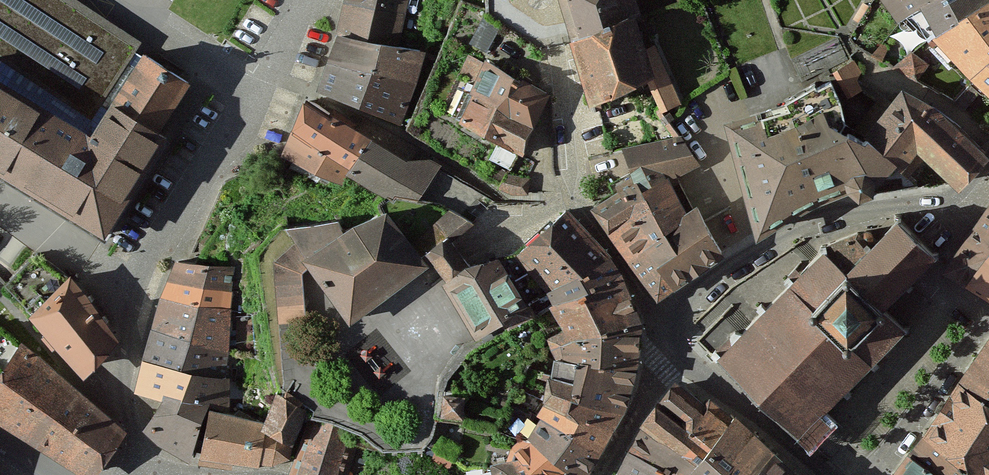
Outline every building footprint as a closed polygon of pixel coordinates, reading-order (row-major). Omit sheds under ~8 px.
[(76,0),(0,0),(0,84),(80,137),(104,101),(135,53),(142,43),(76,0)] [(350,0),(343,0),(334,31),(401,45),(408,9),(350,0)] [(408,9),(410,0),(350,0),(408,9)] [(563,36),(631,12),(628,0),(555,0),(563,36)] [(892,17),(901,13),(925,0),(882,0),(892,17)] [(901,13),(922,38),(985,0),(925,0),(901,13)] [(922,38),(969,77),(988,59),(988,0),(985,0),(922,38)] [(631,12),(563,36),(567,50),(577,87),(583,107),(642,79),(648,76),(640,47),(631,12)] [(401,45),(334,31),(311,89),(406,122),(426,52),(401,45)] [(649,44),(640,47),(648,76),(642,79),(657,111),(677,103),(649,44)] [(188,85),(135,53),(104,101),(157,135),(188,85)] [(969,77),(988,96),(988,59),(969,77)] [(521,79),(482,61),(452,121),(520,153),(532,126),(546,91),(521,79)] [(855,62),(835,74),(848,98),(863,92),(857,81),(860,71),(855,62)] [(857,135),(892,164),(897,167),(922,144),(958,180),(988,144),(934,95),(902,75),(857,135)] [(778,108),(718,122),(749,236),(817,195),(842,194),(869,193),(892,164),(857,135),(839,120),(820,78),(775,99),(778,108)] [(0,84),(0,176),(98,239),(163,139),(157,135),(104,101),(80,137),(0,84)] [(371,141),(332,116),(329,119),(303,103),(281,154),(344,185),(349,176),(371,141)] [(677,133),(619,147),(630,186),(662,172),(666,179),(700,164),(677,133)] [(407,163),(371,141),(349,176),(391,203),(394,198),(418,202),(429,184),(440,168),(430,161),(407,163)] [(630,186),(590,204),(627,258),(641,279),(654,296),(682,280),(719,259),(692,202),(682,209),(666,179),(662,172),(630,186)] [(976,222),(988,229),(988,200),(976,222)] [(561,206),(510,251),(543,288),(609,255),(600,247),(561,206)] [(295,274),(298,271),(338,323),(423,266),(405,245),(378,214),(340,224),(337,218),(276,226),(289,243),(268,261),(271,327),(300,324),(295,274)] [(821,412),(870,360),(902,326),(885,310),(911,281),(935,255),(899,221),(848,276),(821,250),(792,280),(754,321),(735,303),(704,335),(714,344),(711,348),(810,440),(818,431),(829,420),(821,412)] [(976,222),(946,271),(963,281),(988,243),(988,229),(976,222)] [(430,227),(405,245),(423,266),(428,274),(433,281),(460,263),(453,252),(430,227)] [(963,281),(988,296),(988,243),(963,281)] [(235,265),(174,251),(167,272),(233,289),(235,265)] [(490,254),(460,263),(433,281),(467,338),(492,321),(502,330),(524,318),(490,254)] [(609,255),(543,288),(548,303),(618,273),(615,267),(609,255)] [(232,304),(233,289),(167,272),(160,287),(232,304)] [(548,303),(550,315),(564,339),(634,317),(630,305),(618,273),(548,303)] [(71,277),(29,318),(85,375),(123,340),(71,277)] [(229,344),(232,304),(160,287),(150,321),(229,344)] [(635,353),(634,317),(564,339),(552,342),(553,350),(635,357),(635,353)] [(150,321),(142,349),(181,358),(224,368),(229,344),(150,321)] [(949,384),(988,408),(988,333),(986,331),(949,384)] [(18,340),(0,370),(0,417),(91,472),(105,455),(124,429),(18,340)] [(156,393),(208,405),(225,410),(232,371),(224,368),(181,358),(142,349),(134,375),(136,388),(143,390),(156,393)] [(620,412),(635,357),(553,350),(543,388),(620,412)] [(677,372),(660,394),(712,432),(729,411),(677,372)] [(915,440),(966,474),(988,474),(988,408),(949,384),(915,440)] [(597,451),(620,412),(543,388),(535,413),(597,451)] [(208,405),(143,390),(139,415),(142,419),(173,443),(189,454),(208,405)] [(302,413),(270,393),(256,418),(252,428),(288,447),(302,413)] [(660,394),(639,424),(688,461),(694,454),(712,432),(660,394)] [(443,397),(440,420),(461,423),(465,400),(443,397)] [(200,456),(199,459),(217,463),(233,466),(234,457),(269,462),(289,458),(288,447),(252,428),(256,418),(225,410),(208,405),(200,456)] [(752,431),(729,411),(712,432),(694,454),(688,461),(677,474),(717,474),(752,431)] [(597,451),(535,413),(528,439),(577,474),(585,474),(588,470),(597,451)] [(309,421),(292,474),(300,474),(347,474),(360,443),(332,426),(309,421)] [(639,424),(625,447),(668,474),(677,474),(688,461),(639,424)] [(752,431),(717,474),(750,474),(773,447),(752,431)] [(528,439),(507,455),(529,474),(577,474),(528,439)] [(906,454),(937,474),(966,474),(915,440),(906,454)] [(625,447),(619,459),(612,474),(668,474),(625,447)] [(773,447),(750,474),(808,474),(773,447)] [(887,474),(937,474),(906,454),(887,474)] [(507,455),(488,464),(489,474),(529,474),(507,455)]
